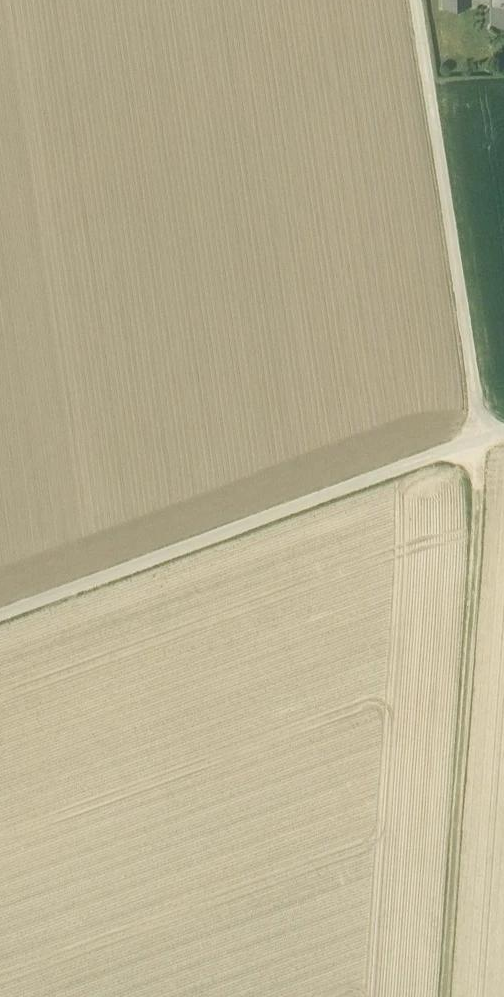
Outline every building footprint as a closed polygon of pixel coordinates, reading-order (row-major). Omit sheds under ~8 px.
[(503,16),(503,0),(493,0),(493,13),(501,13),(503,16)]
